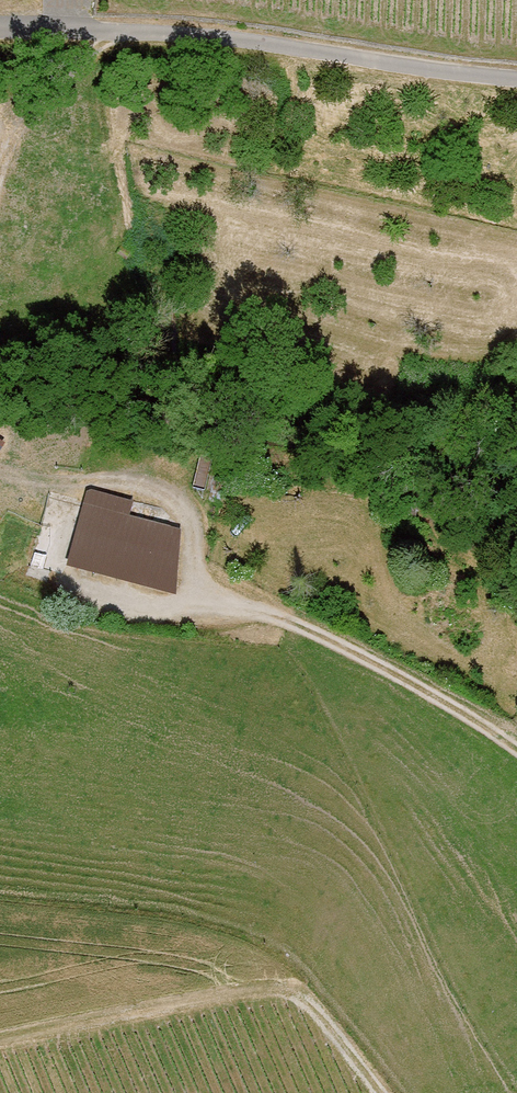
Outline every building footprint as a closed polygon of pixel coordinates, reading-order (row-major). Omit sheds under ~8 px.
[(13,430),(0,421),(0,447),(13,430)] [(68,567),(176,593),(180,529),(128,516),(131,501),(87,490),(68,567)]
